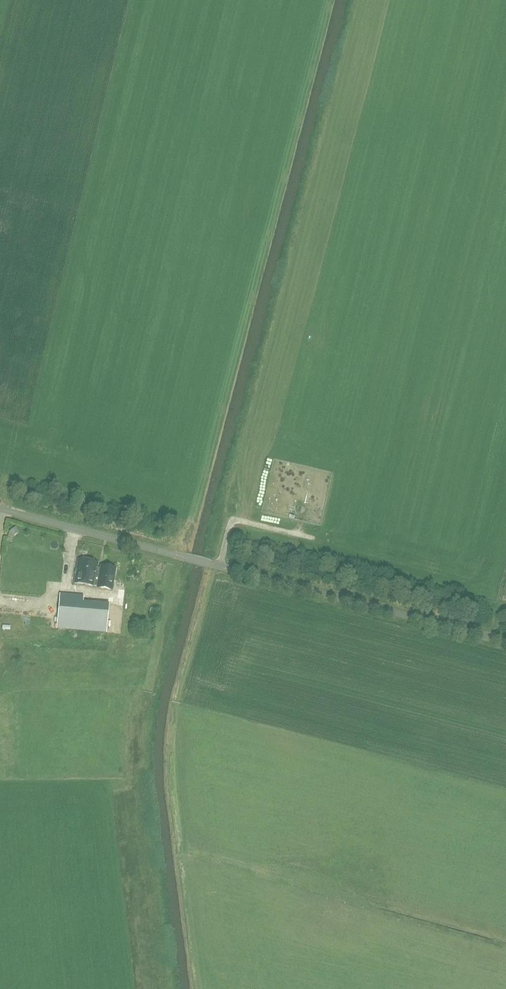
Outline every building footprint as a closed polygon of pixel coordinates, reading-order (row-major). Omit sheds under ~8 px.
[(96,580),(98,569),(97,568),(98,564),(79,560),(77,570),(74,569),(73,574),(76,574),(75,583),(94,586),(95,580),(96,580)] [(101,569),(98,569),(96,580),(98,581),(97,588),(111,591),(115,569),(101,567),(101,569)] [(83,596),(60,594),(58,608),(57,626),(57,628),(107,632),(109,604),(83,601),(83,596)]
